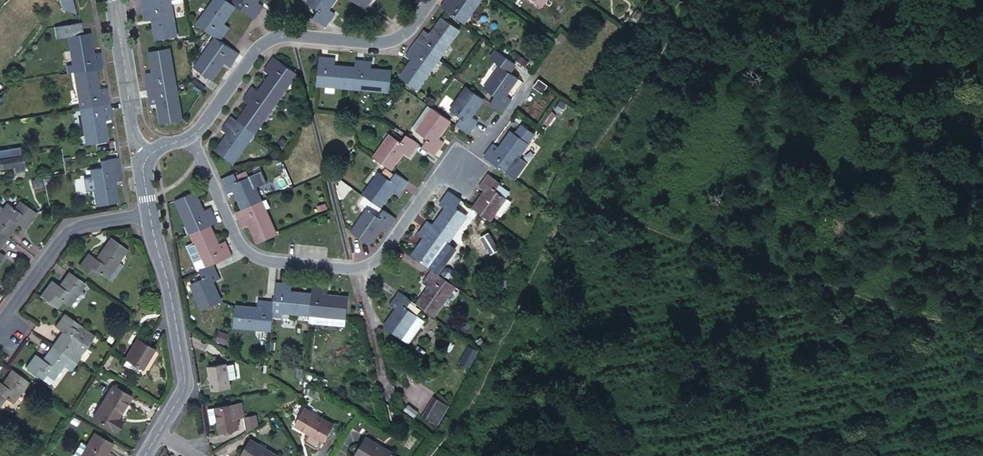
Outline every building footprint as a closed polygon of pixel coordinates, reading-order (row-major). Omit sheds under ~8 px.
[(63,12),(76,10),(74,0),(61,0),(63,12)] [(211,32),(223,40),(232,28),(226,23),(238,6),(230,0),(218,0),(206,17),(216,24),(211,32)] [(264,6),(259,2),(260,0),(247,0),(249,2),(244,10),(256,18),(264,6)] [(315,17),(327,26),(336,13),(330,9),(336,0),(312,0),(310,2),(320,9),(315,17)] [(367,8),(372,0),(355,0),(367,8)] [(449,12),(465,23),(482,0),(448,0),(443,7),(449,12)] [(156,21),(160,42),(179,39),(174,1),(161,4),(146,6),(149,22),(156,21)] [(426,30),(417,43),(430,51),(435,45),(445,52),(462,27),(445,16),(432,35),(426,30)] [(90,71),(98,70),(105,69),(102,53),(95,54),(92,32),(83,34),(72,36),(77,64),(89,62),(90,71)] [(414,60),(402,78),(419,89),(440,59),(430,51),(417,43),(408,56),(414,60)] [(241,53),(235,48),(229,44),(224,52),(213,44),(197,67),(214,79),(226,63),(232,66),(241,53)] [(150,86),(151,89),(179,84),(173,49),(161,51),(154,52),(157,71),(148,72),(150,86)] [(322,55),(320,72),(329,73),(328,85),(356,88),(358,67),(337,65),(338,57),(322,55)] [(262,91),(267,95),(277,102),(293,79),(283,72),(288,65),(275,56),(266,70),(274,75),(262,91)] [(359,60),(358,67),(356,88),(393,92),(394,81),(395,71),(373,69),(374,61),(359,60)] [(504,110),(514,97),(507,92),(519,75),(504,64),(487,88),(497,95),(492,102),(504,110)] [(111,105),(108,88),(102,90),(98,70),(90,71),(78,72),(83,101),(95,99),(97,108),(111,105)] [(540,77),(534,85),(543,92),(549,83),(540,77)] [(151,89),(154,105),(162,103),(165,123),(184,120),(179,84),(151,89)] [(262,91),(254,86),(245,100),(253,105),(241,121),(256,132),(272,108),(262,101),(267,95),(262,91)] [(464,115),(458,122),(471,131),(480,117),(473,112),(484,96),(469,86),(454,108),(464,115)] [(95,99),(83,101),(84,109),(87,109),(97,108),(95,99)] [(562,110),(568,102),(564,100),(559,108),(562,110)] [(112,114),(111,105),(97,108),(87,109),(89,118),(86,118),(90,146),(110,142),(107,122),(113,120),(112,114)] [(453,119),(436,107),(420,130),(430,137),(425,144),(437,153),(447,141),(441,137),(453,119)] [(233,116),(224,129),(232,134),(220,151),(235,161),(256,132),(241,121),(233,116)] [(536,132),(523,123),(517,131),(530,140),(536,132)] [(485,155),(496,162),(509,171),(509,170),(518,157),(530,140),(517,131),(514,129),(502,146),(495,141),(485,155)] [(378,157),(393,168),(405,151),(412,155),(421,142),(409,133),(404,140),(394,133),(378,157)] [(0,160),(0,169),(0,170),(13,168),(13,173),(23,172),(21,157),(0,160)] [(518,157),(509,170),(513,173),(522,160),(518,157)] [(103,161),(104,169),(121,166),(120,159),(103,161)] [(123,181),(121,166),(104,169),(94,170),(100,207),(121,204),(117,182),(123,181)] [(239,173),(238,172),(225,178),(232,193),(239,190),(247,208),(265,200),(253,174),(252,174),(249,169),(239,173)] [(382,171),(366,194),(383,205),(395,189),(400,193),(410,180),(398,171),(393,178),(382,171)] [(503,180),(490,171),(480,185),(488,190),(476,207),(491,218),(508,194),(498,187),(501,182),(503,180)] [(511,189),(501,182),(498,187),(508,194),(511,189)] [(198,191),(180,199),(195,232),(213,224),(220,221),(213,206),(206,209),(198,191)] [(449,208),(438,224),(443,228),(454,235),(469,213),(459,206),(464,199),(452,191),(443,203),(449,208)] [(514,198),(508,194),(491,218),(497,222),(514,198)] [(240,212),(247,226),(254,223),(263,241),(280,234),(265,200),(247,208),(240,212)] [(0,208),(0,234),(5,237),(14,224),(23,230),(32,217),(14,205),(9,212),(1,206),(0,208)] [(389,229),(398,216),(386,208),(381,214),(370,208),(354,230),(371,242),(383,226),(389,229)] [(443,228),(438,224),(431,219),(421,233),(428,238),(416,255),(432,266),(449,242),(439,235),(443,228)] [(213,224),(195,232),(206,258),(218,253),(221,261),(235,255),(228,239),(221,242),(213,224)] [(88,255),(79,267),(96,279),(101,272),(110,278),(124,258),(107,246),(96,260),(88,255)] [(224,276),(218,263),(204,269),(208,277),(197,282),(208,308),(226,300),(217,280),(224,276)] [(433,286),(421,303),(438,315),(454,292),(443,284),(448,277),(435,269),(426,282),(433,286)] [(67,273),(58,286),(76,299),(85,286),(67,273)] [(279,281),(278,295),(287,296),(285,310),(313,312),(315,291),(295,289),(295,282),(279,281)] [(49,282),(39,295),(57,307),(62,300),(70,306),(76,299),(58,286),(56,288),(49,282)] [(316,284),(315,291),(313,312),(350,315),(351,296),(331,293),(332,285),(316,284)] [(399,308),(387,325),(405,338),(421,314),(410,307),(415,299),(403,291),(393,304),(399,308)] [(260,305),(239,303),(237,324),(274,327),(277,300),(261,298),(260,305)] [(65,334),(55,348),(72,359),(86,339),(78,333),(83,326),(66,314),(56,328),(65,334)] [(135,338),(123,360),(140,371),(153,349),(135,338)] [(471,367),(478,351),(469,346),(462,362),(471,367)] [(35,357),(26,370),(43,382),(49,375),(56,381),(71,360),(55,349),(44,363),(35,357)] [(209,368),(213,393),(232,390),(228,365),(209,368)] [(5,401),(13,407),(28,386),(11,373),(0,388),(0,407),(5,401)] [(111,385),(90,419),(114,434),(121,422),(116,419),(129,397),(111,385)] [(433,396),(424,416),(442,424),(450,404),(433,396)] [(219,425),(221,433),(239,429),(238,419),(245,418),(242,405),(217,410),(219,425)] [(213,426),(219,425),(217,410),(210,411),(213,426)] [(306,411),(295,429),(323,446),(334,428),(306,411)] [(246,420),(248,432),(255,428),(259,427),(257,418),(246,420)] [(80,455),(106,455),(113,444),(94,432),(80,455)] [(356,455),(390,455),(391,454),(366,439),(356,455)] [(242,455),(277,455),(251,441),(242,455)]
